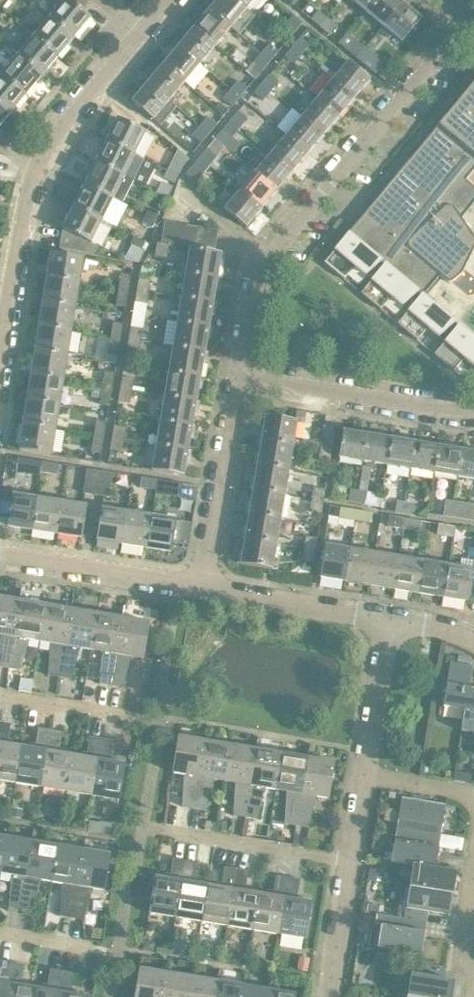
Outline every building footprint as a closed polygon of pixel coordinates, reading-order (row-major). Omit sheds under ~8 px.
[(76,38),(92,20),(82,12),(90,2),(88,0),(64,0),(50,17),(76,38)] [(231,28),(246,9),(235,0),(217,0),(209,9),(231,28)] [(246,9),(254,0),(235,0),(246,9)] [(375,0),(352,0),(365,11),(375,0)] [(403,3),(399,0),(375,0),(365,11),(383,26),(379,31),(380,31),(403,3)] [(403,3),(380,31),(388,38),(392,33),(403,42),(422,19),(403,3)] [(194,28),(216,46),(231,28),(209,9),(194,28)] [(320,28),(328,18),(319,10),(311,20),(320,28)] [(286,25),(294,32),(302,23),(293,16),(286,25)] [(76,38),(50,17),(34,36),(60,57),(76,38)] [(328,18),(320,28),(329,35),(337,25),(328,18)] [(294,32),(286,25),(278,34),(287,42),(294,32)] [(179,46),(200,64),(216,46),(194,28),(179,46)] [(9,48),(17,55),(43,77),(60,57),(34,36),(33,36),(25,29),(9,48)] [(293,48),(302,55),(310,46),(300,39),(293,48)] [(357,58),(365,48),(356,41),(348,51),(357,58)] [(261,53),(270,61),(278,51),(269,44),(261,53)] [(163,64),(185,82),(200,64),(179,46),(163,64)] [(302,55),(293,48),(285,56),(294,64),(302,55)] [(365,48),(357,58),(375,73),(383,63),(365,48)] [(270,61),(261,53),(253,63),(262,71),(270,61)] [(43,77),(17,55),(1,74),(27,96),(43,77)] [(332,81),(354,99),(370,80),(348,62),(332,81)] [(148,83),(170,101),(185,82),(163,64),(148,83)] [(230,89),(240,97),(255,79),(248,73),(240,82),(238,81),(230,89)] [(1,74),(0,76),(0,106),(11,115),(27,96),(1,74)] [(261,84),(270,91),(278,82),(268,74),(261,84)] [(354,99),(332,81),(317,99),(339,118),(354,99)] [(460,276),(462,274),(463,271),(473,250),(473,237),(462,219),(473,203),(473,188),(466,181),(473,172),(473,81),(447,116),(445,115),(410,160),(408,159),(372,205),(366,213),(346,234),(348,235),(385,266),(423,296),(440,276),(447,281),(448,282),(449,283),(451,283),(452,282),(460,276)] [(170,101),(148,83),(132,102),(154,120),(170,101)] [(270,91),(261,84),(253,93),(263,101),(270,91)] [(188,108),(199,97),(189,87),(178,98),(188,108)] [(240,97),(230,89),(223,99),(232,107),(240,97)] [(339,118),(317,99),(301,117),(323,136),(339,118)] [(0,106),(0,128),(11,115),(0,106)] [(231,120),(240,128),(248,119),(238,111),(231,120)] [(200,126),(209,134),(217,125),(208,117),(200,126)] [(323,136),(301,117),(286,136),(308,154),(323,136)] [(106,140),(136,155),(147,133),(117,118),(106,140)] [(240,128),(231,120),(223,130),(232,138),(240,128)] [(209,134),(200,126),(192,136),(201,144),(209,134)] [(308,154),(286,136),(271,154),(293,172),(308,154)] [(106,140),(95,162),(125,177),(133,181),(144,160),(136,155),(106,140)] [(201,157),(211,166),(219,156),(209,148),(201,157)] [(167,171),(178,177),(181,169),(189,159),(178,150),(170,164),(167,171)] [(293,172),(271,154),(255,172),(277,191),(293,172)] [(211,166),(201,157),(184,177),(194,186),(211,166)] [(125,177),(95,162),(84,184),(114,199),(122,203),(133,181),(125,177)] [(178,177),(167,171),(163,178),(174,184),(178,177)] [(277,191),(255,172),(240,191),(262,209),(277,191)] [(114,199),(84,184),(73,206),(103,221),(114,199)] [(262,209),(240,191),(224,209),(246,228),(262,209)] [(103,221),(73,206),(62,229),(59,247),(97,254),(99,245),(92,242),(103,221)] [(145,215),(156,221),(160,213),(149,208),(145,215)] [(156,221),(145,215),(141,222),(153,228),(156,221)] [(172,245),(175,224),(165,222),(161,243),(172,245)] [(172,245),(183,247),(186,226),(175,224),(172,245)] [(183,247),(193,248),(195,238),(197,228),(186,226),(183,247)] [(197,228),(195,238),(216,242),(218,231),(197,228)] [(348,235),(347,235),(324,263),(342,278),(353,266),(372,281),(385,266),(348,235)] [(142,250),(146,243),(134,237),(131,245),(142,250)] [(216,242),(195,238),(193,248),(214,252),(216,242)] [(169,245),(161,244),(157,243),(155,256),(168,258),(169,245)] [(189,248),(185,274),(218,279),(222,254),(189,248)] [(48,279),(79,284),(83,259),(52,254),(48,279)] [(139,274),(151,276),(152,268),(141,266),(139,274)] [(372,281),(361,294),(379,309),(390,297),(408,312),(409,312),(423,296),(385,266),(372,281)] [(218,279),(185,274),(181,298),(214,304),(218,279)] [(119,291),(129,292),(132,277),(122,275),(119,291)] [(44,304),(75,309),(79,284),(48,279),(44,304)] [(137,291),(149,293),(151,281),(139,279),(137,291)] [(129,292),(119,291),(117,306),(126,307),(129,292)] [(149,293),(137,291),(135,302),(147,304),(149,293)] [(428,328),(445,342),(445,343),(459,326),(423,296),(409,312),(408,312),(398,324),(418,341),(428,328)] [(214,304),(181,298),(176,323),(209,329),(214,304)] [(40,328),(72,333),(75,309),(44,304),(40,328)] [(209,329),(176,323),(172,347),(205,353),(209,329)] [(111,339),(121,341),(123,326),(114,324),(111,339)] [(445,342),(434,355),(454,371),(465,359),(473,366),(473,339),(459,326),(445,343),(445,342)] [(37,352),(68,357),(72,333),(40,328),(37,352)] [(128,340),(140,342),(142,330),(130,328),(128,340)] [(121,341),(111,339),(108,355),(118,357),(121,341)] [(140,342),(128,340),(126,351),(138,353),(140,342)] [(205,353),(172,347),(168,372),(201,378),(205,353)] [(33,377),(64,382),(68,357),(37,352),(33,377)] [(103,388),(112,389),(114,374),(116,365),(104,363),(102,373),(105,373),(103,388)] [(160,371),(124,365),(123,374),(158,381),(160,371)] [(201,378),(168,372),(164,397),(197,402),(201,378)] [(29,401),(60,406),(64,382),(33,377),(29,401)] [(120,389),(132,391),(149,394),(150,388),(133,385),(134,379),(122,377),(120,389)] [(93,386),(91,398),(101,400),(103,388),(93,386)] [(112,389),(103,388),(101,400),(100,404),(109,405),(112,389)] [(132,391),(120,389),(118,401),(130,403),(132,391)] [(197,402),(164,397),(160,421),(193,427),(197,402)] [(25,425),(56,430),(60,406),(29,401),(25,425)] [(261,442),(293,447),(297,422),(265,416),(261,442)] [(94,437),(103,438),(106,423),(96,421),(94,437)] [(193,427),(160,421),(155,446),(188,451),(193,427)] [(56,430),(25,425),(21,451),(52,456),(56,430)] [(318,451),(330,453),(334,427),(322,425),(318,451)] [(112,438),(124,440),(126,429),(114,427),(112,438)] [(363,464),(367,434),(344,430),(339,460),(363,464)] [(387,467),(392,438),(367,434),(363,464),(387,467)] [(103,438),(94,437),(92,452),(101,454),(103,438)] [(124,440),(112,438),(110,450),(122,452),(124,440)] [(410,471),(415,441),(392,438),(387,467),(410,471)] [(434,475),(438,445),(415,441),(410,471),(434,475)] [(293,447),(261,442),(257,466),(289,471),(293,447)] [(438,445),(434,475),(458,478),(462,449),(438,445)] [(188,451),(155,446),(151,471),(184,477),(188,451)] [(458,478),(473,481),(473,451),(462,449),(458,478)] [(330,453),(318,451),(316,463),(329,465),(330,453)] [(43,474),(44,464),(20,460),(17,474),(42,478),(42,476),(43,474)] [(43,474),(42,476),(43,474),(57,477),(59,467),(44,464),(43,474)] [(289,471),(257,466),(253,490),(285,496),(289,471)] [(362,466),(360,482),(369,483),(371,468),(362,466)] [(97,498),(101,473),(87,471),(84,496),(97,498)] [(101,473),(97,498),(111,500),(114,475),(101,473)] [(157,493),(159,482),(143,480),(141,490),(157,493)] [(159,482),(157,493),(157,496),(182,500),(184,486),(159,482)] [(311,500),(323,502),(325,490),(313,488),(311,500)] [(285,496),(253,490),(249,515),(280,520),(285,496)] [(357,503),(358,491),(351,490),(349,502),(357,503)] [(358,491),(357,503),(365,504),(367,492),(358,491)] [(34,533),(39,501),(14,498),(9,529),(34,533)] [(323,502),(311,500),(309,512),(321,514),(323,502)] [(443,516),(452,518),(454,501),(445,500),(443,516)] [(58,537),(63,505),(39,501),(34,533),(58,537)] [(403,514),(405,503),(397,501),(396,513),(403,514)] [(454,501),(452,518),(473,521),(473,504),(454,501)] [(405,503),(403,514),(411,515),(412,504),(405,503)] [(63,505),(58,537),(84,541),(88,509),(63,505)] [(356,521),(358,512),(342,509),(341,519),(356,521)] [(123,546),(128,515),(104,511),(99,542),(123,546)] [(358,512),(356,521),(372,524),(374,515),(358,512)] [(128,515),(123,546),(147,550),(153,519),(128,515)] [(280,520),(249,515),(244,539),(276,545),(280,520)] [(405,530),(407,520),(391,517),(390,527),(405,530)] [(153,519),(147,550),(173,554),(178,523),(153,519)] [(407,520),(405,530),(420,532),(422,522),(407,520)] [(440,535),(453,537),(454,527),(442,525),(440,535)] [(303,549),(315,551),(317,539),(305,537),(303,549)] [(276,545),(244,539),(240,564),(272,570),(276,545)] [(346,583),(351,551),(327,547),(322,579),(346,583)] [(315,551),(303,549),(301,561),(313,563),(315,551)] [(351,551),(346,583),(371,586),(376,555),(351,551)] [(376,555),(371,586),(396,590),(401,559),(376,555)] [(401,559),(396,590),(420,594),(425,563),(401,559)] [(425,563),(420,594),(445,598),(450,567),(425,563)] [(445,598),(470,602),(473,579),(473,580),(473,571),(450,567),(445,598)] [(20,600),(0,597),(0,667),(9,669),(20,600)] [(39,642),(45,605),(20,600),(9,669),(19,670),(28,640),(39,642)] [(60,677),(71,609),(45,605),(39,642),(50,644),(47,675),(60,677)] [(91,650),(96,614),(71,609),(60,677),(71,679),(79,648),(91,650)] [(111,686),(122,618),(96,614),(91,650),(102,652),(100,684),(111,686)] [(122,618),(111,686),(122,688),(130,657),(142,659),(148,623),(122,618)] [(469,689),(473,667),(450,663),(443,707),(465,711),(461,732),(462,733),(466,711),(473,712),(473,689),(469,689)] [(462,733),(473,735),(473,712),(466,711),(462,733)] [(17,785),(23,748),(8,746),(11,724),(0,723),(0,782),(17,785)] [(23,748),(17,785),(41,789),(51,731),(39,729),(36,750),(23,748)] [(51,731),(41,789),(67,793),(73,757),(58,754),(62,733),(51,731)] [(73,757),(67,793),(92,797),(102,739),(90,737),(86,759),(73,757)] [(193,810),(205,742),(179,738),(173,775),(185,777),(182,808),(193,810)] [(102,739),(92,797),(117,802),(123,766),(110,763),(113,741),(102,739)] [(224,783),(230,746),(205,742),(193,810),(205,812),(214,782),(224,783)] [(244,818),(255,750),(230,746),(224,783),(236,785),(233,816),(244,818)] [(275,792),(281,755),(255,750),(244,818),(256,820),(263,790),(275,792)] [(295,827),(306,759),(281,755),(275,792),(286,793),(285,825),(295,827)] [(306,759),(295,827),(307,828),(315,799),(327,801),(333,763),(306,759)] [(454,771),(453,780),(471,783),(472,774),(454,771)] [(395,841),(438,848),(446,805),(402,798),(395,841)] [(205,821),(205,830),(225,832),(226,823),(205,821)] [(21,911),(33,842),(7,837),(1,874),(12,876),(10,909),(21,911)] [(438,848),(395,841),(391,862),(413,866),(435,870),(435,869),(438,848)] [(52,883),(59,846),(33,842),(21,911),(33,913),(41,881),(52,883)] [(72,919),(84,850),(59,846),(52,883),(62,885),(61,917),(72,919)] [(84,850),(72,919),(84,921),(92,889),(104,891),(110,855),(84,850)] [(176,918),(185,861),(173,859),(170,880),(155,878),(150,913),(176,918)] [(185,861),(176,918),(201,922),(207,886),(194,884),(197,862),(185,861)] [(409,887),(453,894),(457,873),(435,869),(435,870),(413,866),(409,887)] [(207,886),(201,922),(226,926),(236,869),(225,867),(221,888),(207,886)] [(236,869),(226,926),(252,930),(258,894),(245,892),(249,871),(236,869)] [(258,894),(252,930),(277,934),(286,878),(275,876),(272,896),(258,894)] [(286,878),(277,934),(304,938),(310,902),(296,899),(299,880),(286,878)] [(453,894),(409,887),(404,918),(426,922),(428,913),(449,916),(453,894)] [(426,922),(404,918),(376,914),(374,925),(380,926),(377,947),(421,955),(426,922)] [(13,964),(0,962),(0,963),(0,996),(7,996),(13,964)] [(7,996),(33,996),(34,988),(21,986),(25,966),(13,964),(7,996)] [(166,973),(140,969),(135,996),(162,996),(166,973)] [(33,996),(59,996),(64,972),(51,970),(48,991),(34,988),(33,996)] [(59,996),(85,996),(71,994),(75,974),(64,972),(59,996)] [(192,977),(166,973),(162,996),(189,996),(192,977)] [(410,996),(452,996),(455,982),(412,975),(408,996),(410,996)] [(217,981),(192,977),(189,996),(214,996),(217,981)] [(243,985),(217,981),(214,996),(241,996),(243,985)] [(267,989),(243,985),(241,996),(266,996),(267,989)] [(266,996),(294,996),(295,993),(267,989),(266,996)]
